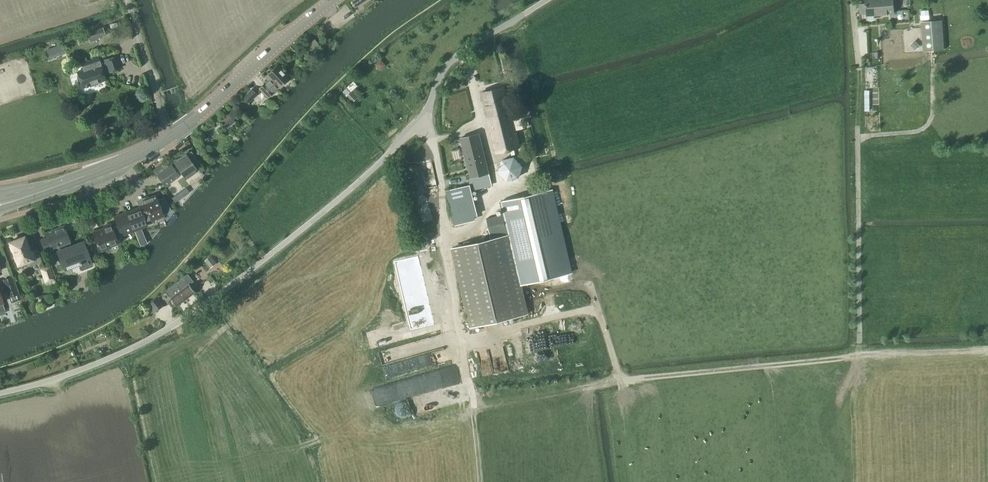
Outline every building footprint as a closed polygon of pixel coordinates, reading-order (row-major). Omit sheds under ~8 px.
[(881,15),(894,14),(893,0),(864,0),(865,3),(858,3),(859,14),(865,13),(866,16),(874,15),(874,17),(876,18),(880,17),(881,16),(881,15)] [(910,9),(895,9),(894,19),(910,20),(910,9)] [(941,20),(921,21),(923,51),(944,50),(941,20)] [(98,38),(105,35),(102,28),(86,33),(89,42),(99,39),(98,38)] [(310,51),(318,44),(314,39),(306,46),(310,51)] [(64,53),(62,45),(47,50),(49,58),(64,53)] [(104,63),(100,64),(98,57),(81,63),(83,69),(76,72),(82,88),(91,85),(90,82),(96,80),(97,83),(105,80),(102,71),(107,70),(107,72),(120,68),(116,56),(103,60),(104,63)] [(268,98),(289,77),(277,64),(267,74),(271,77),(258,88),(268,98)] [(343,91),(353,101),(359,96),(353,90),(358,85),(354,81),(343,91)] [(528,106),(510,110),(504,87),(481,92),(496,153),(519,147),(512,121),(530,116),(528,106)] [(255,94),(251,89),(242,98),(247,103),(255,94)] [(235,110),(232,107),(221,116),(223,118),(220,120),(226,128),(234,122),(227,114),(229,112),(231,114),(235,110)] [(460,138),(470,178),(489,173),(478,133),(460,138)] [(154,169),(151,171),(155,176),(156,175),(164,186),(173,180),(179,176),(178,175),(181,173),(185,179),(196,170),(193,166),(199,162),(191,151),(185,154),(173,162),(177,167),(174,169),(171,164),(168,166),(164,162),(162,163),(159,166),(156,167),(154,169)] [(497,175),(518,180),(522,161),(501,156),(497,175)] [(492,185),(489,173),(470,178),(468,178),(470,185),(471,190),(492,185)] [(491,239),(453,248),(471,327),(527,314),(519,283),(572,271),(553,191),(520,198),(501,203),(501,206),(503,214),(487,218),(486,219),(490,235),(491,239)] [(170,210),(164,198),(157,200),(155,195),(142,200),(143,202),(137,204),(138,207),(125,212),(132,231),(147,225),(145,220),(149,219),(150,220),(162,215),(162,214),(170,210)] [(121,235),(132,231),(125,212),(113,216),(117,225),(111,228),(110,225),(91,233),(98,251),(118,243),(117,240),(122,238),(121,235)] [(51,255),(57,252),(62,266),(79,260),(81,267),(91,264),(83,241),(66,247),(64,243),(70,241),(63,226),(44,233),(44,234),(50,249),(49,249),(51,255)] [(36,248),(30,251),(24,236),(9,242),(19,269),(28,265),(28,266),(41,261),(36,248)] [(210,268),(217,263),(211,256),(205,261),(210,268)] [(44,283),(55,279),(50,266),(39,269),(44,283)] [(166,290),(166,291),(171,297),(171,298),(171,299),(169,300),(168,303),(171,306),(174,306),(176,305),(177,306),(195,292),(189,285),(194,281),(188,274),(184,277),(183,277),(180,279),(166,290)] [(9,298),(18,295),(11,276),(2,280),(9,298)] [(156,311),(162,306),(156,298),(150,303),(156,311)] [(387,378),(450,361),(446,347),(398,360),(396,355),(402,354),(400,346),(380,351),(387,378)] [(416,398),(379,407),(383,424),(420,415),(416,398)]
